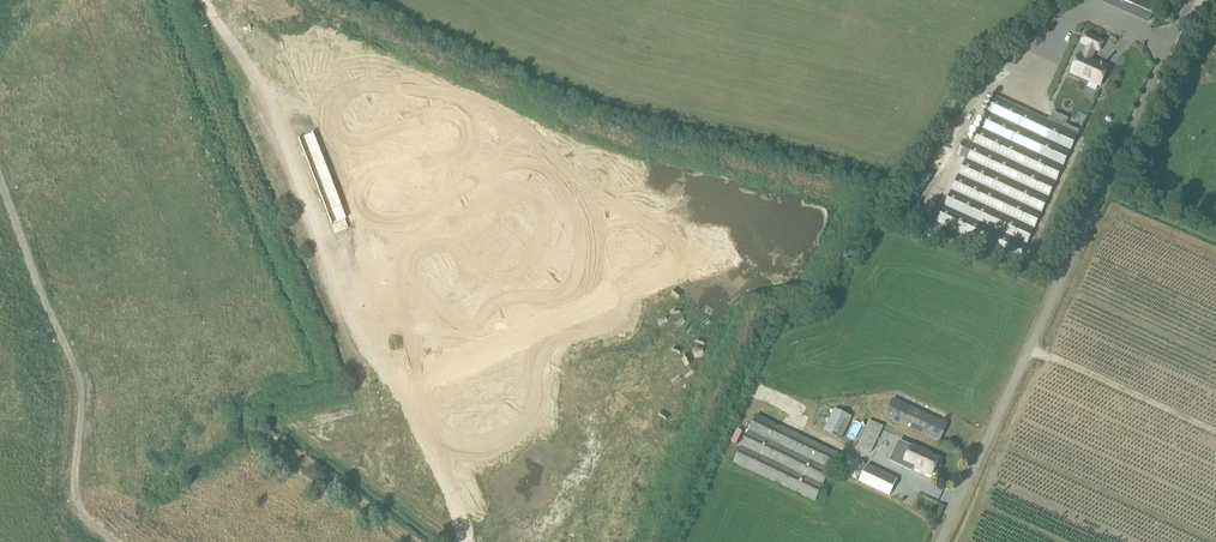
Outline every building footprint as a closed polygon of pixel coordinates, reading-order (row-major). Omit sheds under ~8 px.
[(209,29),(213,45),(224,42),(220,26),(209,29)] [(1107,68),(1090,60),(1095,49),(1098,50),(1102,41),(1087,34),(1082,43),(1088,46),(1083,56),(1080,55),(1072,73),(1100,85),(1107,68)] [(966,159),(937,222),(1020,261),(1078,135),(1049,121),(996,97),(973,144),(965,140),(958,156),(966,159)] [(1066,125),(1069,119),(1053,112),(1049,121),(1078,135),(1080,131),(1066,125)] [(389,289),(398,287),(397,279),(388,280),(389,289)] [(325,300),(332,297),(327,285),(320,287),(325,300)] [(893,398),(884,416),(940,441),(948,424),(893,398)] [(824,431),(842,439),(852,417),(834,408),(824,431)] [(733,463),(816,502),(838,454),(757,414),(733,463)] [(858,446),(872,453),(884,427),(870,420),(858,446)] [(900,441),(890,460),(903,466),(905,463),(931,476),(939,458),(913,446),(912,447),(900,441)] [(841,473),(857,481),(865,465),(849,457),(841,473)] [(890,496),(897,480),(867,466),(860,481),(890,496)]
